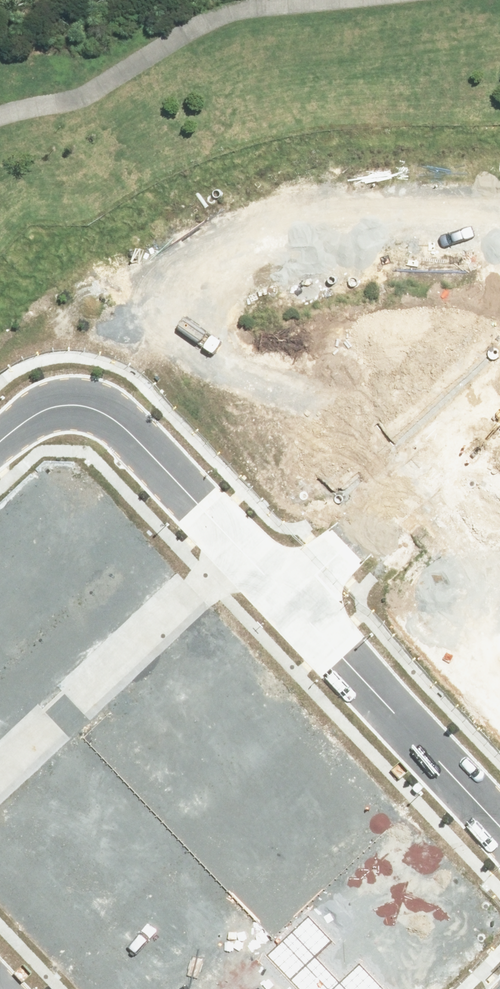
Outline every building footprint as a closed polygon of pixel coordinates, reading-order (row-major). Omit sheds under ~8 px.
[(269,954),(302,988),(384,988),(360,964),(341,981),(319,957),(333,943),(308,917),(269,954)]
